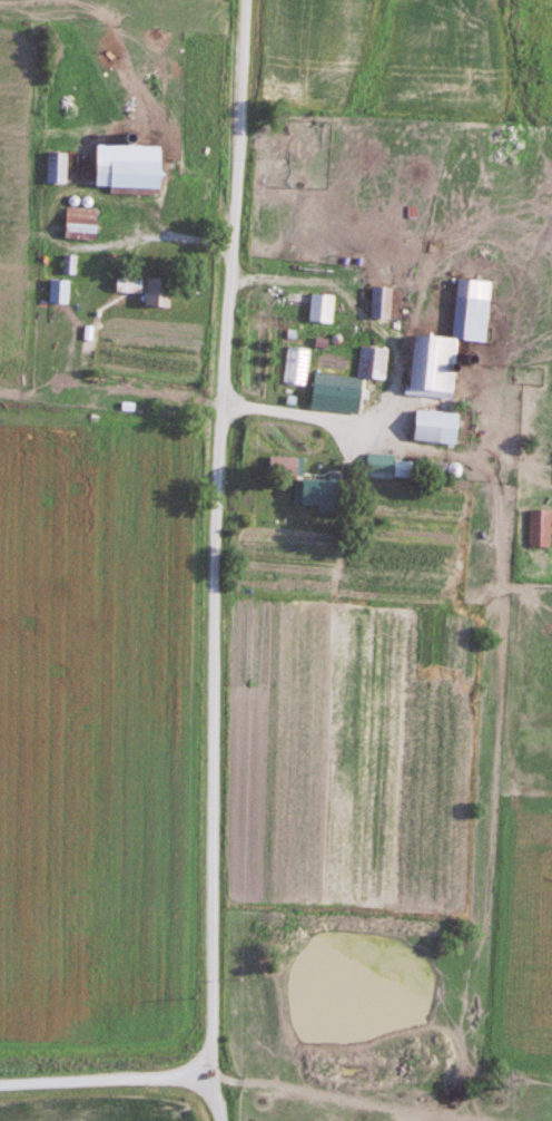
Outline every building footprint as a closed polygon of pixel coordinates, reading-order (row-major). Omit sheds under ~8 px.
[(67,154),(48,153),(47,184),(66,184),(67,154)] [(110,195),(158,195),(158,160),(95,160),(95,188),(110,188),(110,195)] [(95,240),(96,209),(66,208),(65,239),(95,240)] [(141,280),(116,280),(116,294),(141,294),(141,280)] [(169,308),(169,280),(145,280),(145,308),(169,308)] [(452,397),(456,340),(487,342),(491,283),(457,280),(453,340),(413,337),(409,395),(452,397)] [(69,281),(49,281),(49,305),(69,305),(69,281)] [(371,319),(390,319),(391,289),(371,288),(371,319)] [(335,296),(311,294),(309,323),(333,324),(335,296)] [(388,349),(360,348),(359,379),(387,380),(388,349)] [(330,415),(347,416),(347,386),(330,386),(330,415)] [(413,442),(455,445),(457,414),(415,411),(413,442)] [(301,499),(342,499),(342,473),(305,473),(305,457),(269,458),(270,480),(301,479),(301,499)] [(395,472),(395,459),(366,459),(366,473),(395,472)] [(551,510),(529,510),(529,548),(551,548),(551,510)]
